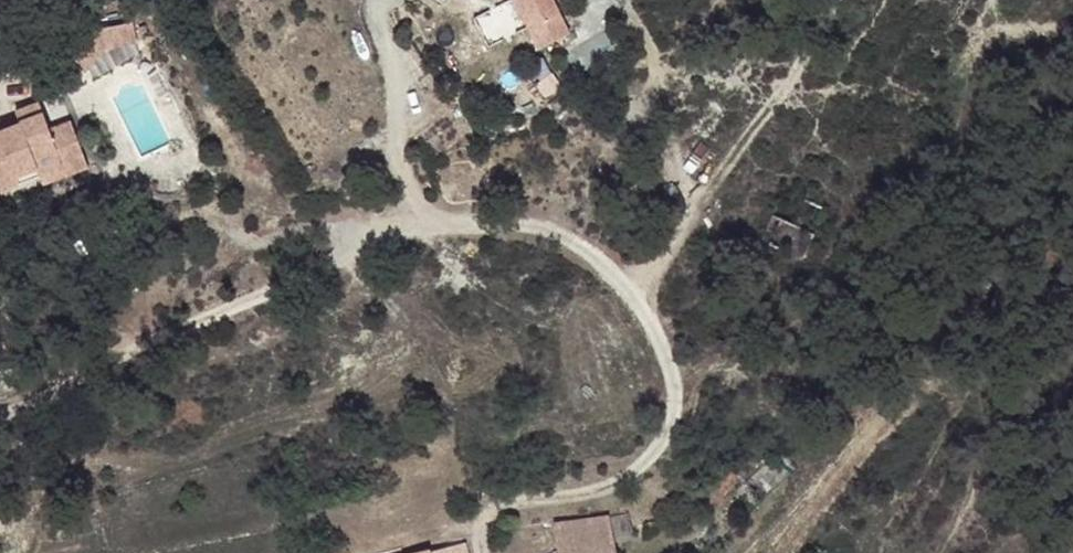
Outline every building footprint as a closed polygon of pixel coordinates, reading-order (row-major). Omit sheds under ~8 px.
[(576,32),(560,0),(516,0),(541,50),(576,32)] [(139,22),(85,31),(92,70),(146,61),(139,22)] [(19,189),(15,181),(34,172),(38,181),(66,168),(64,164),(86,154),(73,126),(51,136),(36,104),(14,114),(19,125),(26,141),(2,151),(0,146),(0,197),(19,189)] [(0,134),(0,146),(2,151),(26,141),(19,125),(0,134)] [(66,168),(38,181),(43,194),(93,172),(86,154),(64,164),(66,168)] [(15,181),(19,189),(38,181),(34,172),(15,181)] [(609,502),(620,549),(637,546),(626,498),(609,502)] [(620,549),(609,502),(556,515),(565,552),(621,552),(620,549)] [(466,533),(376,552),(470,552),(466,533)]
